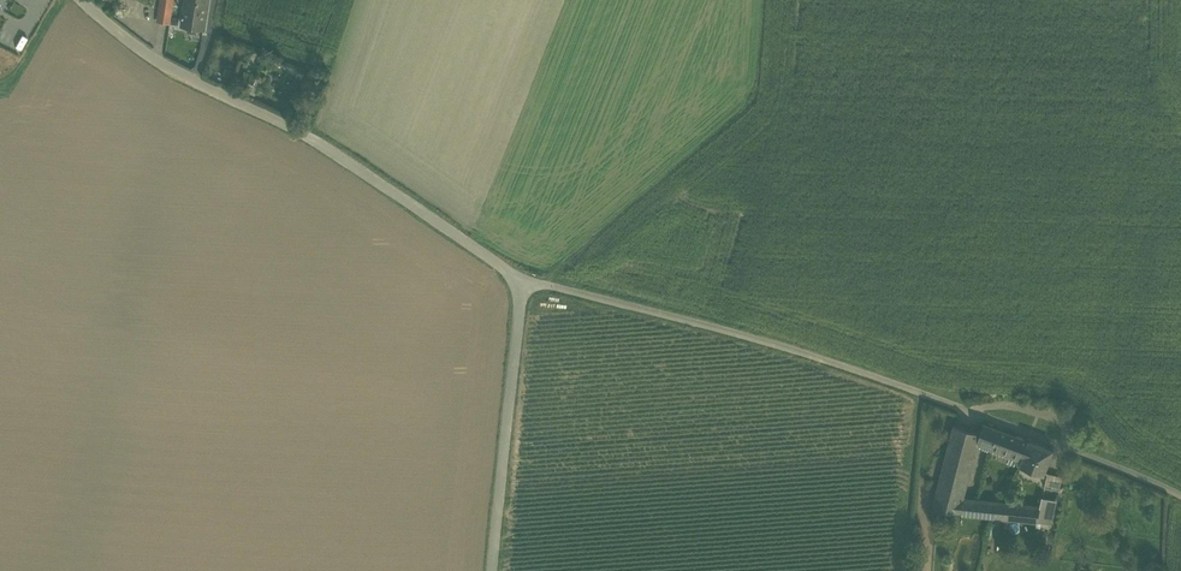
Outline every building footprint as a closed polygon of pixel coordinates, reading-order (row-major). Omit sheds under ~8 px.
[(173,0),(161,0),(158,23),(169,24),(173,0)] [(204,30),(208,0),(186,0),(183,27),(204,30)] [(977,444),(1017,459),(1021,461),(1027,444),(1028,441),(1029,441),(983,423),(982,425),(983,425),(979,434),(976,444),(977,444)] [(931,510),(959,512),(963,499),(977,444),(976,444),(979,434),(953,425),(931,510)] [(1028,441),(1027,444),(1051,453),(1052,450),(1028,441)] [(1043,475),(1051,453),(1027,444),(1021,461),(1019,466),(1043,475)] [(1044,488),(1059,491),(1062,477),(1047,473),(1044,488)] [(1042,498),(1040,508),(1037,521),(1050,525),(1056,501),(1042,498)] [(1036,523),(1037,521),(1040,508),(963,499),(959,512),(962,513),(962,515),(1036,523)]
